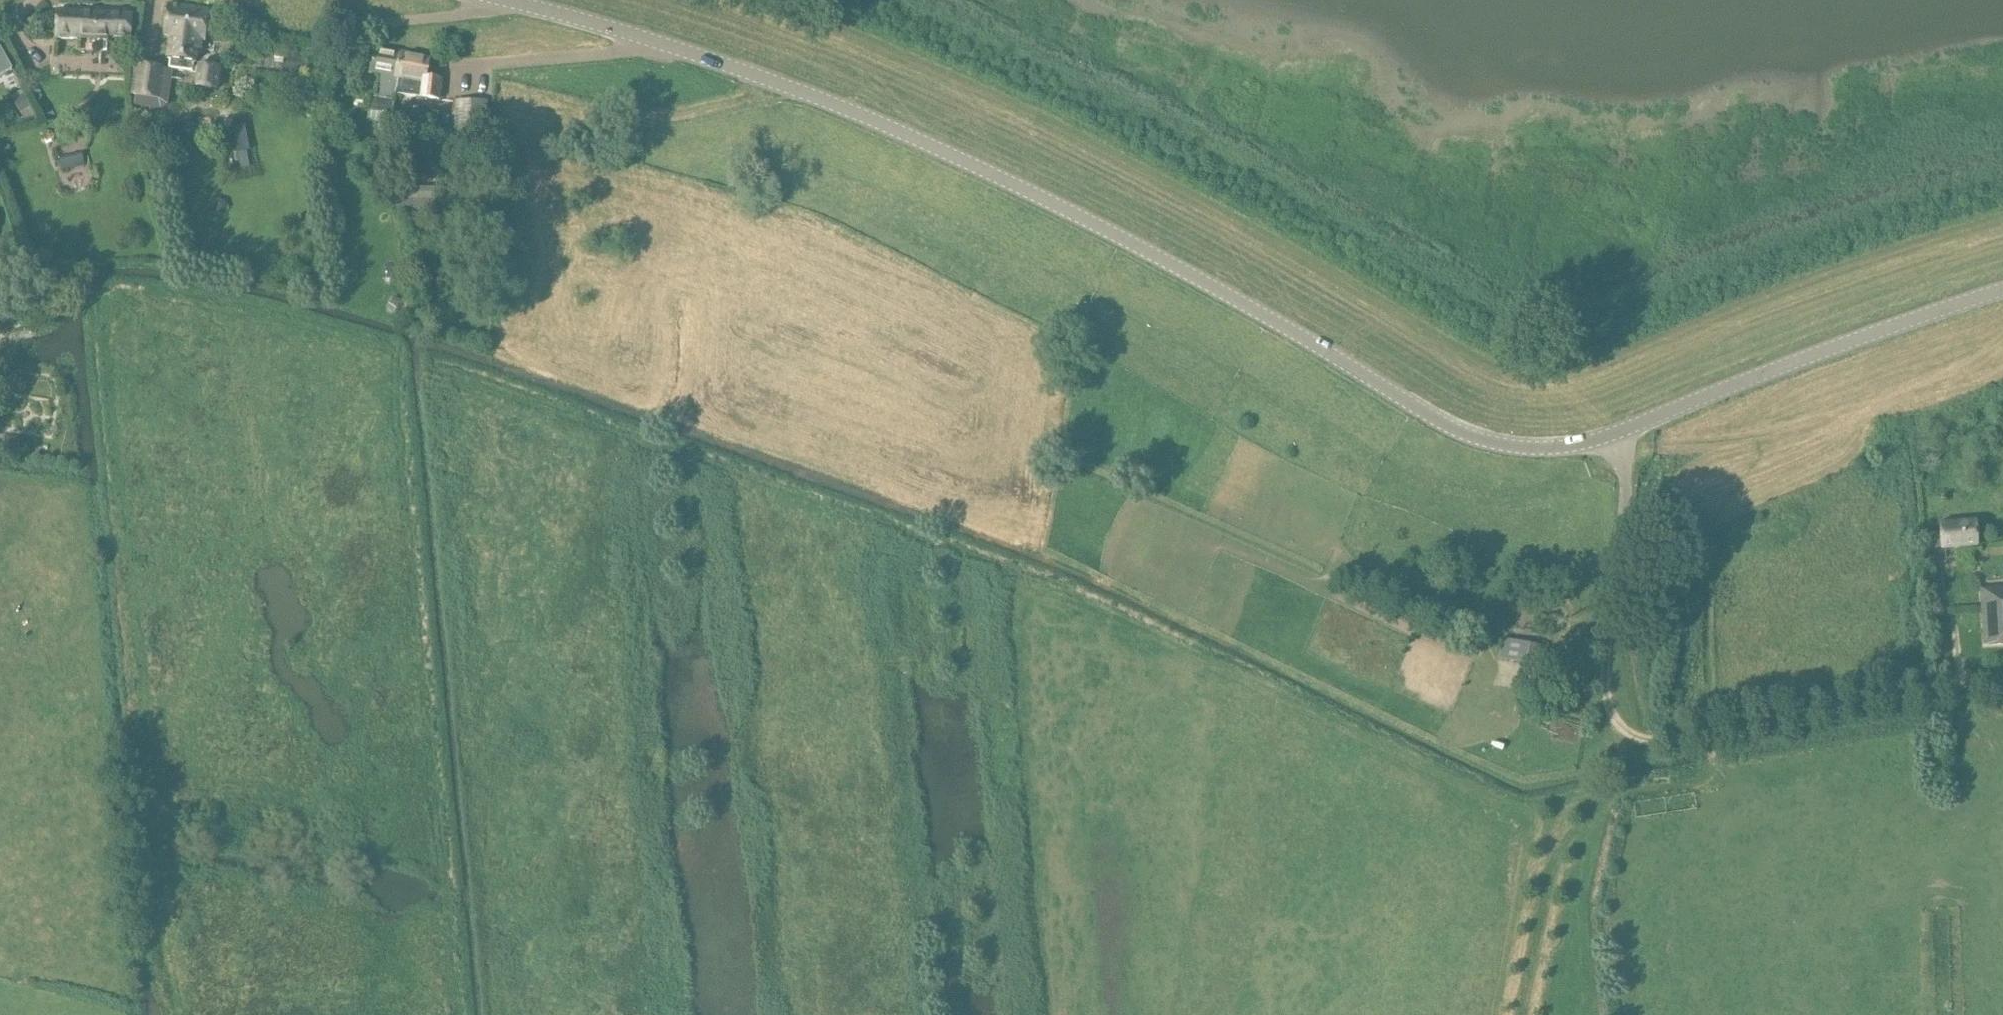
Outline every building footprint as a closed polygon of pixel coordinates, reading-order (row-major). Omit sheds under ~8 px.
[(204,41),(209,11),(169,5),(165,36),(170,37),(168,59),(171,60),(170,69),(193,72),(194,62),(200,63),(202,41),(204,41)] [(133,15),(57,11),(56,39),(79,40),(79,36),(132,39),(133,15)] [(215,31),(214,44),(235,46),(236,33),(215,31)] [(398,78),(402,52),(374,47),(370,73),(381,75),(377,97),(395,100),(399,78),(398,78)] [(14,71),(2,51),(0,53),(0,78),(14,71)] [(398,78),(399,78),(422,82),(420,97),(438,100),(442,79),(427,77),(430,57),(402,52),(398,78)] [(288,54),(286,74),(302,75),(304,55),(288,54)] [(134,97),(162,101),(166,66),(139,62),(134,97)] [(198,66),(196,89),(219,92),(221,68),(198,66)] [(328,93),(327,105),(338,106),(339,94),(328,93)] [(24,95),(13,101),(21,113),(31,107),(24,95)] [(456,101),(456,121),(456,132),(487,132),(488,101),(456,101)] [(382,113),(379,131),(389,133),(393,115),(382,113)] [(251,150),(247,126),(232,129),(237,153),(238,153),(241,169),(250,167),(248,152),(251,150)] [(60,158),(63,171),(86,166),(83,153),(60,158)] [(409,209),(436,208),(435,187),(397,189),(399,207),(409,206),(409,209)] [(387,309),(391,311),(395,312),(403,301),(395,296),(387,309)] [(1927,548),(1933,548),(1978,545),(1976,522),(1940,524),(1940,532),(1925,534),(1927,548)] [(1979,587),(1983,646),(2002,645),(2002,586),(1979,587)] [(1505,640),(1500,657),(1543,671),(1546,651),(1529,647),(1505,640)]
